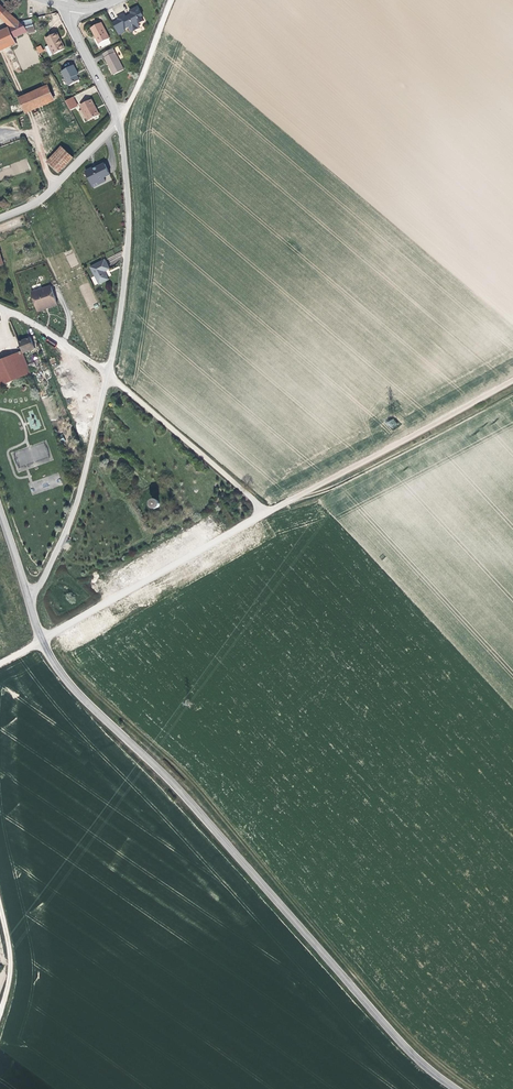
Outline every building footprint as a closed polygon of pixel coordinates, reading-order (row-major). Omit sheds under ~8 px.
[(0,4),(0,17),(10,27),(0,32),(0,51),(16,43),(14,38),(28,31),(25,27),(22,24),(19,22),(5,9),(0,4)] [(142,19),(140,15),(141,13),(136,5),(134,6),(128,9),(131,14),(125,18),(122,13),(116,16),(117,18),(111,21),(117,33),(123,30),(122,28),(127,25),(129,29),(132,29),(137,26),(138,24),(137,22),(142,19)] [(91,28),(94,35),(99,43),(109,38),(105,30),(101,22),(91,28)] [(50,56),(63,49),(58,39),(59,38),(57,33),(46,38),(49,45),(48,46),(48,45),(46,46),(45,48),(45,49),(47,49),(50,56)] [(35,47),(38,53),(43,51),(40,45),(35,47)] [(113,48),(103,53),(105,57),(113,75),(124,69),(114,52),(113,48)] [(79,80),(76,75),(76,76),(73,71),(76,70),(73,65),(61,71),(69,86),(79,80)] [(48,85),(19,97),(26,114),(55,101),(48,85)] [(77,106),(72,98),(65,101),(70,110),(77,106)] [(91,100),(80,105),(88,121),(98,115),(96,110),(95,110),(93,105),(94,105),(91,100)] [(73,158),(65,150),(61,147),(47,162),(51,165),(59,173),(73,158)] [(30,171),(28,160),(0,168),(0,179),(30,171)] [(110,176),(104,164),(92,170),(92,169),(85,172),(91,184),(97,182),(99,185),(105,182),(104,178),(110,176)] [(104,271),(107,269),(109,268),(104,259),(102,260),(90,267),(100,284),(109,279),(104,271)] [(49,285),(43,267),(20,275),(26,293),(49,285)] [(19,342),(22,350),(23,353),(35,348),(31,337),(19,342)] [(31,373),(23,353),(22,350),(13,354),(0,360),(0,386),(31,373)] [(391,429),(397,424),(393,418),(386,423),(391,429)] [(59,473),(32,481),(35,489),(44,486),(45,490),(62,485),(59,473)] [(153,498),(147,503),(153,509),(159,504),(153,498)]
